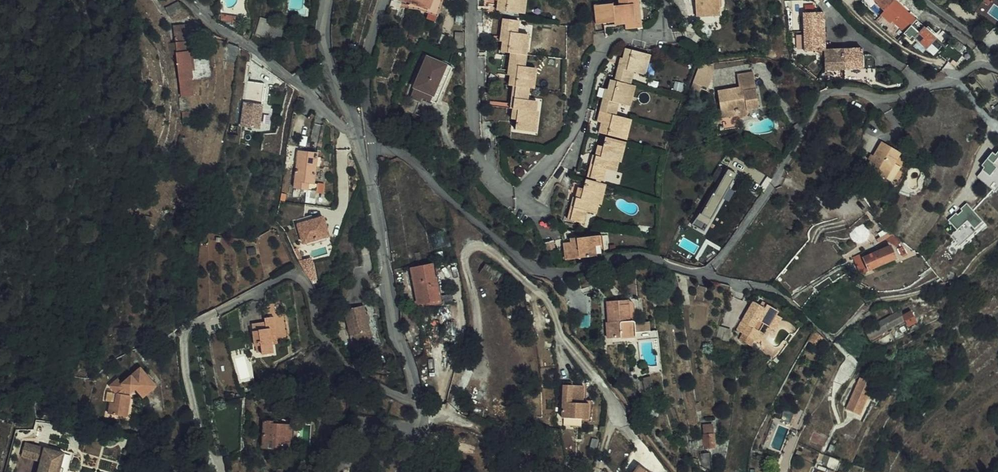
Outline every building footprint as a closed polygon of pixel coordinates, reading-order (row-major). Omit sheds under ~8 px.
[(410,2),(409,5),(411,7),(419,8),(434,12),(437,0),(403,0),(410,2)] [(499,9),(527,14),(529,0),(501,0),(499,9)] [(638,0),(619,0),(619,4),(613,4),(613,2),(595,4),(597,23),(612,21),(612,24),(641,22),(638,0)] [(698,10),(722,7),(721,0),(697,0),(698,10)] [(915,19),(892,0),(891,2),(888,0),(870,0),(876,5),(875,6),(882,12),(880,15),(890,24),(892,22),(915,40),(916,38),(928,48),(938,37),(916,18),(915,19)] [(722,13),(722,7),(698,10),(698,16),(722,13)] [(806,51),(824,51),(822,12),(803,13),(806,51)] [(502,50),(510,51),(527,52),(529,32),(517,31),(518,18),(502,16),(500,38),(503,38),(502,50)] [(267,35),(270,19),(260,17),(257,33),(267,35)] [(178,63),(187,61),(187,56),(184,42),(183,38),(182,38),(180,27),(172,29),(178,63)] [(441,34),(439,43),(447,45),(448,35),(441,34)] [(624,56),(622,66),(619,66),(616,79),(630,82),(633,69),(645,71),(649,52),(626,47),(624,56)] [(863,68),(862,49),(824,51),(826,70),(863,68)] [(199,80),(196,81),(197,88),(217,84),(211,51),(191,55),(192,60),(192,63),(196,62),(199,80)] [(538,66),(526,64),(527,52),(510,51),(508,73),(511,73),(510,83),(515,84),(531,85),(536,86),(538,66)] [(432,94),(442,63),(423,57),(413,88),(432,94)] [(197,88),(196,81),(192,63),(192,60),(187,61),(178,63),(186,105),(199,102),(196,88),(197,88)] [(449,65),(442,63),(432,94),(413,88),(409,98),(419,101),(420,98),(436,103),(449,65)] [(735,91),(734,87),(718,89),(719,104),(727,103),(727,109),(736,109),(736,114),(747,112),(747,109),(758,108),(754,71),(738,74),(740,87),(744,86),(744,90),(735,91)] [(316,87),(323,84),(321,79),(314,83),(316,87)] [(609,98),(606,98),(603,110),(618,113),(620,101),(632,103),(636,83),(630,82),(616,79),(613,79),(611,88),(609,98)] [(265,85),(248,82),(240,127),(257,130),(262,102),(264,102),(266,90),(264,89),(265,85)] [(530,98),(531,85),(515,84),(512,108),(514,108),(513,119),(518,119),(517,129),(540,131),(541,110),(538,109),(539,99),(530,98)] [(719,104),(721,115),(736,114),(736,109),(727,109),(727,103),(719,104)] [(197,117),(195,107),(185,110),(187,119),(197,117)] [(607,122),(605,133),(629,137),(633,117),(618,113),(603,110),(601,120),(604,121),(607,122)] [(198,130),(200,130),(198,121),(190,123),(191,131),(194,131),(194,134),(199,134),(198,130)] [(606,147),(601,146),(599,156),(597,166),(594,166),(592,177),(608,180),(611,169),(620,171),(622,161),(625,161),(629,141),(608,137),(606,147)] [(898,151),(879,142),(871,157),(869,161),(865,169),(870,171),(867,177),(883,184),(893,161),(901,165),(904,159),(896,155),(898,151)] [(297,150),(294,189),(313,191),(313,192),(320,193),(321,185),(313,184),(315,166),(316,158),(317,152),(297,150)] [(995,192),(997,189),(997,152),(995,155),(993,152),(981,166),(984,168),(977,177),(995,192)] [(324,167),(325,158),(316,158),(315,166),(324,167)] [(738,174),(726,167),(691,225),(705,233),(738,174)] [(576,210),(572,209),(571,217),(581,218),(581,223),(586,225),(589,212),(599,214),(601,204),(603,204),(607,184),(585,180),(583,190),(580,189),(578,199),(576,210)] [(321,183),(321,185),(320,193),(320,196),(330,197),(331,184),(321,183)] [(958,212),(950,219),(959,229),(952,235),(961,245),(974,233),(986,222),(968,202),(961,208),(963,210),(959,214),(958,212)] [(330,235),(324,215),(298,223),(304,243),(330,235)] [(974,233),(961,245),(963,247),(976,235),(974,233)] [(571,238),(573,251),(604,252),(598,234),(571,238)] [(958,248),(961,245),(956,239),(953,241),(958,248)] [(870,267),(897,256),(892,245),(866,256),(870,267)] [(311,257),(300,260),(302,264),(312,280),(316,279),(311,257)] [(443,302),(436,262),(432,263),(438,297),(418,301),(419,307),(443,302)] [(432,263),(411,267),(418,301),(438,297),(432,263)] [(607,323),(608,340),(623,339),(623,335),(634,334),(634,333),(651,331),(650,321),(632,323),(632,321),(629,322),(627,300),(606,302),(608,323),(607,323)] [(760,305),(753,301),(737,330),(743,334),(739,339),(751,346),(754,340),(760,331),(764,324),(770,327),(777,315),(779,311),(767,304),(765,308),(760,305)] [(370,337),(366,303),(346,307),(349,332),(353,332),(354,339),(370,337)] [(270,330),(275,329),(276,341),(286,340),(284,316),(279,317),(278,304),(267,305),(268,318),(265,318),(266,327),(259,327),(258,324),(253,324),(255,347),(257,347),(261,346),(262,352),(262,356),(273,355),(272,345),(270,330)] [(896,311),(893,306),(887,309),(890,315),(896,311)] [(902,317),(900,313),(866,331),(870,338),(904,320),(908,328),(917,323),(911,312),(902,317)] [(782,318),(777,315),(770,327),(775,330),(782,318)] [(731,331),(720,329),(718,339),(729,342),(731,331)] [(764,334),(760,331),(754,340),(759,343),(764,334)] [(115,401),(112,411),(123,414),(126,405),(132,407),(135,394),(140,390),(147,398),(162,386),(147,368),(128,383),(124,379),(116,386),(122,393),(120,402),(115,401)] [(648,375),(649,377),(642,379),(646,396),(662,392),(657,373),(648,375)] [(848,407),(862,413),(875,383),(861,377),(848,407)] [(584,417),(584,401),(579,401),(575,401),(575,391),(578,391),(578,385),(567,385),(567,383),(558,383),(558,417),(584,417)] [(126,405),(123,414),(129,416),(132,407),(126,405)] [(785,408),(783,415),(792,419),(795,411),(785,408)] [(260,412),(259,420),(262,420),(263,418),(263,416),(271,416),(271,412),(260,412)] [(783,415),(780,422),(789,426),(792,419),(783,415)] [(288,445),(288,442),(289,427),(289,424),(272,423),(272,420),(262,420),(261,444),(281,445),(288,445)] [(713,425),(705,425),(705,435),(713,435),(713,425)] [(830,436),(814,430),(809,442),(824,448),(830,436)] [(705,447),(713,447),(713,435),(705,435),(705,447)] [(42,471),(59,471),(64,451),(28,444),(25,458),(44,462),(42,471)] [(835,453),(837,446),(831,444),(829,452),(835,453)] [(64,451),(59,471),(64,471),(68,452),(64,451)] [(701,453),(701,464),(701,465),(710,465),(710,453),(701,453)]
